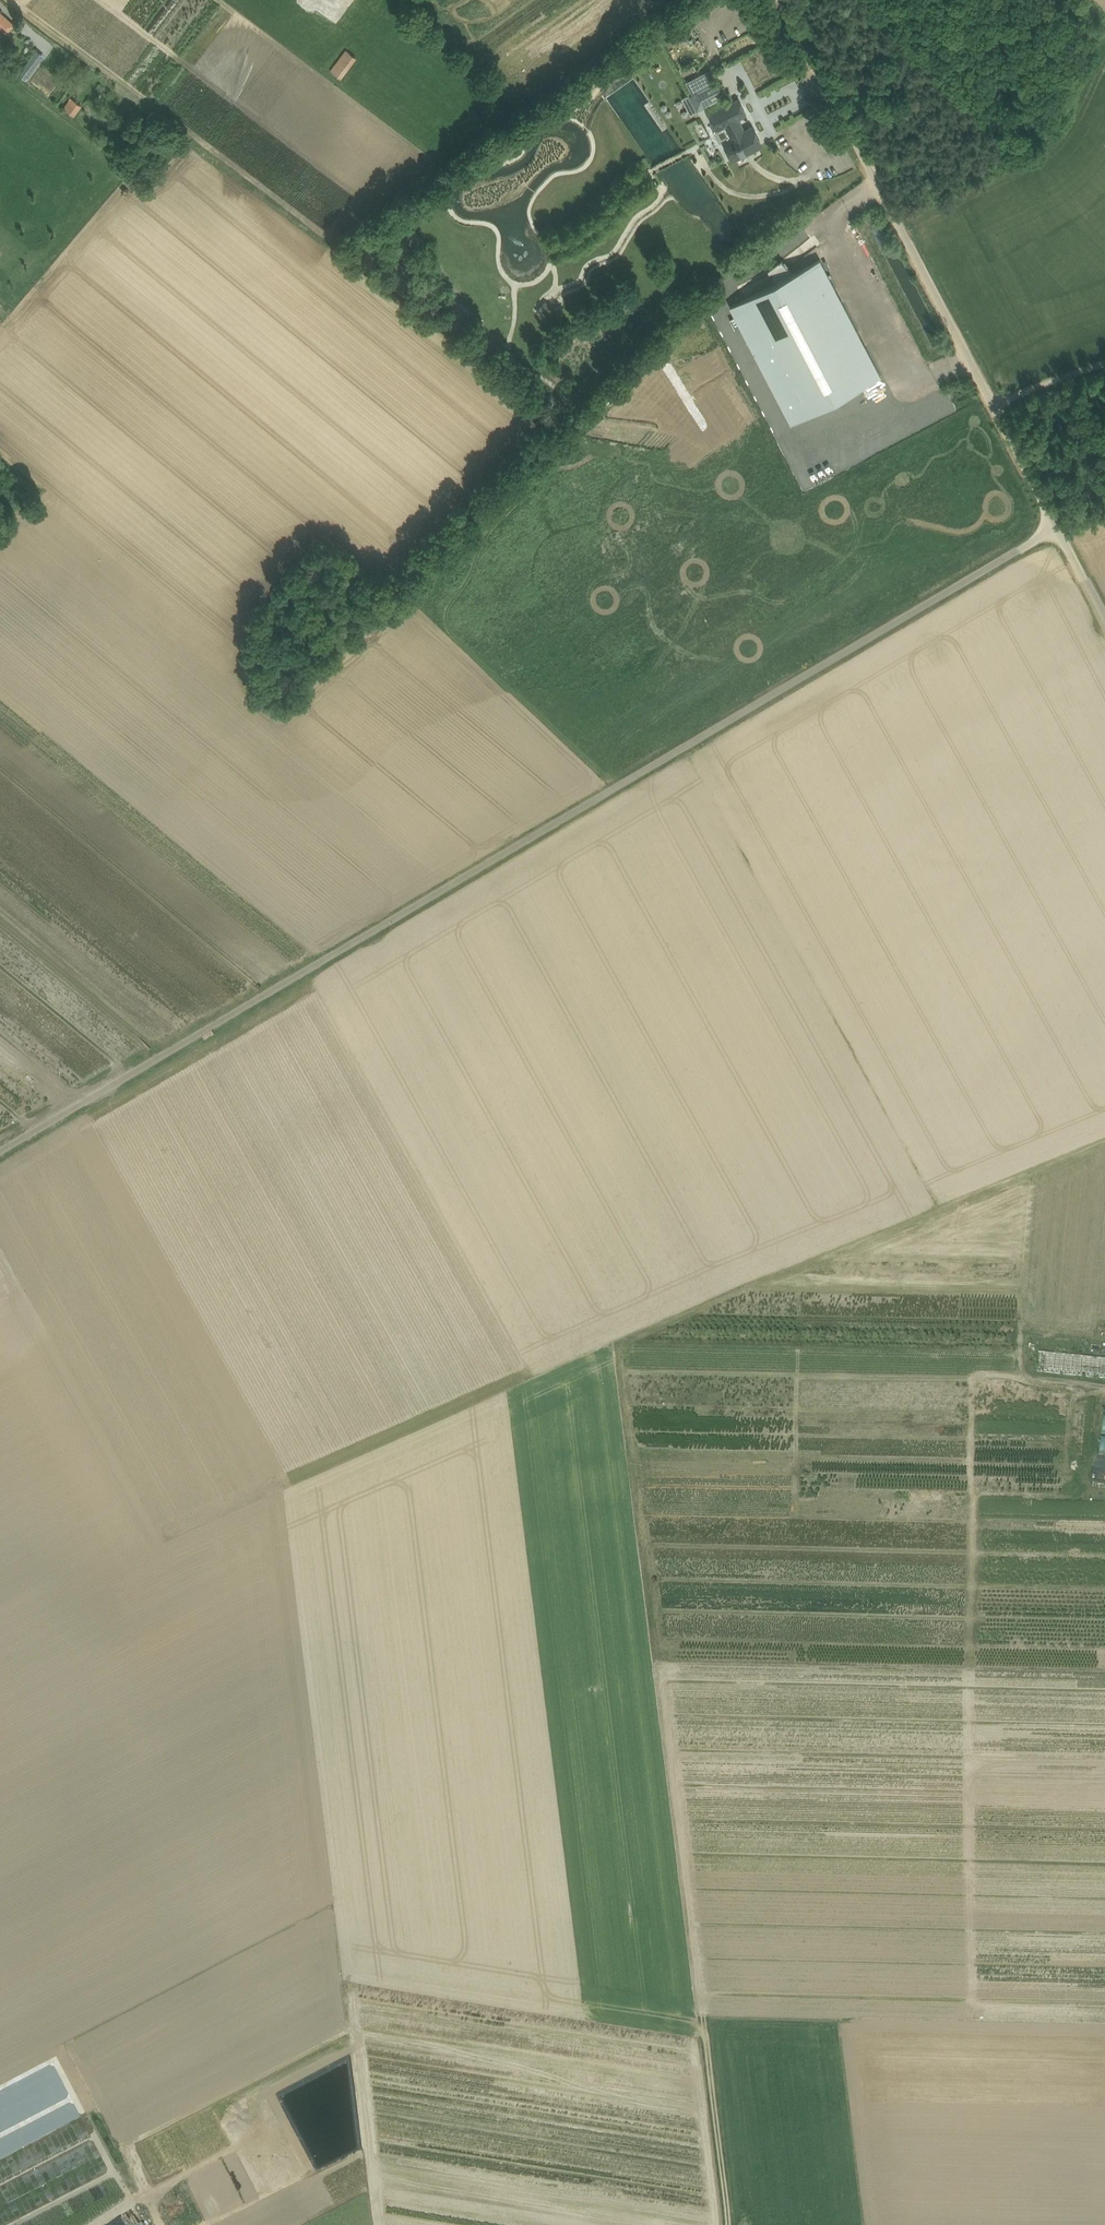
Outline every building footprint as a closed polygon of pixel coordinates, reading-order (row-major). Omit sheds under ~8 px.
[(1,26),(13,27),(14,25),(6,17),(6,16),(0,11),(0,26),(1,26)] [(357,57),(346,49),(330,70),(342,78),(357,57)] [(29,59),(19,73),(27,79),(37,66),(29,59)] [(72,79),(66,74),(61,81),(67,86),(72,79)] [(725,96),(717,81),(697,91),(690,95),(697,110),(725,96)] [(71,98),(63,108),(74,116),(81,106),(71,98)] [(745,130),(743,127),(742,127),(739,122),(740,121),(738,118),(746,114),(738,99),(709,114),(717,129),(725,125),(731,137),(723,141),(733,159),(762,143),(752,126),(745,130)] [(790,423),(880,376),(820,259),(792,274),(782,259),(768,270),(774,283),(729,306),(790,423)] [(853,298),(849,300),(860,327),(865,325),(853,298)] [(546,320),(556,310),(546,300),(536,310),(546,320)] [(475,345),(486,356),(493,349),(482,338),(475,345)] [(1045,1353),(1043,1374),(1104,1380),(1104,1359),(1045,1353)]
